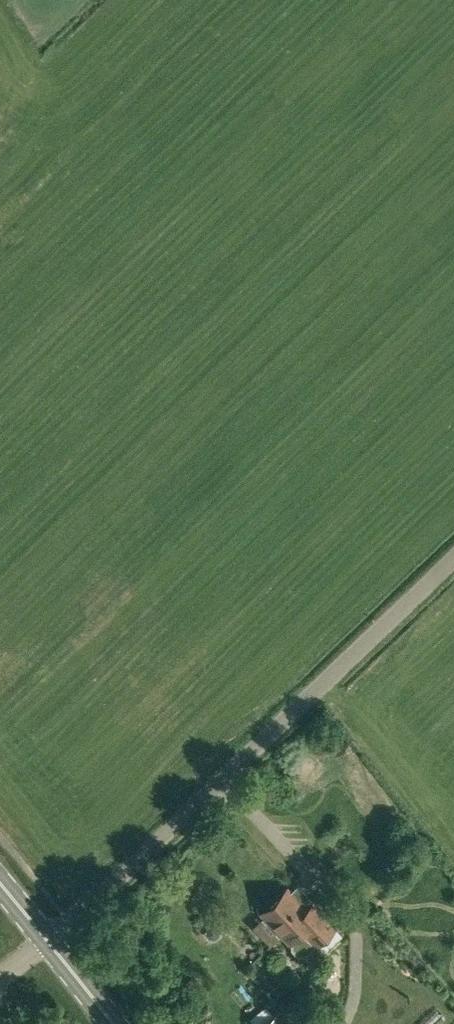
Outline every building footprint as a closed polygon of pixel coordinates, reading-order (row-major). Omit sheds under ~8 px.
[(315,944),(335,924),(313,901),(307,908),(288,888),(261,913),(289,942),(302,930),(315,944)] [(206,929),(206,934),(209,939),(215,939),(219,935),(220,930),(216,925),(210,925),(206,929)] [(298,995),(262,1023),(322,1023),(298,995)]
